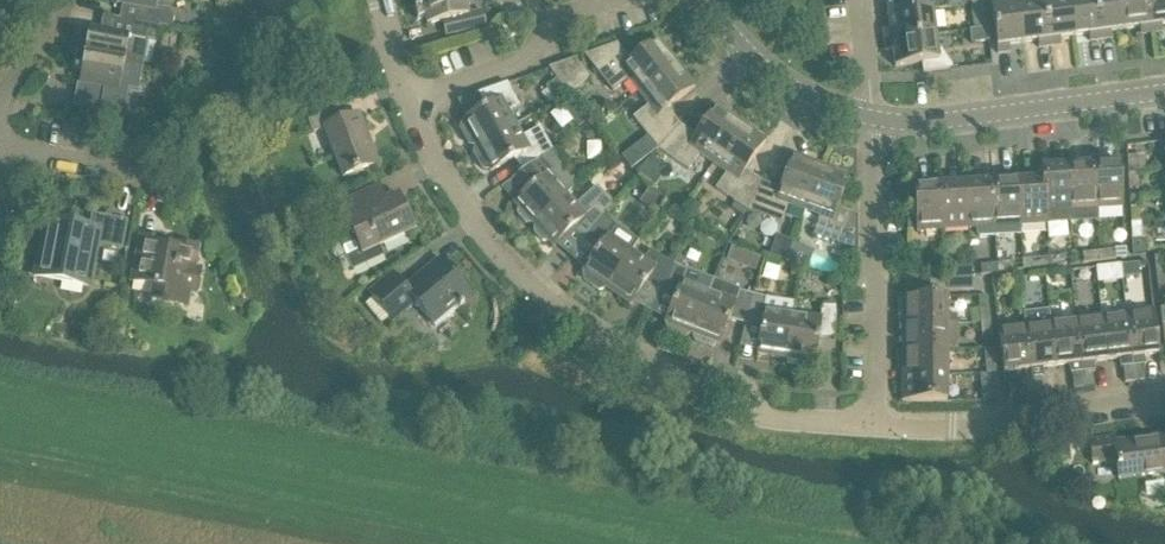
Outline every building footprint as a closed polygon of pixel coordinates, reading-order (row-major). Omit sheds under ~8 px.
[(117,5),(124,6),(121,20),(136,23),(144,25),(159,28),(172,30),(175,16),(170,11),(157,8),(159,0),(118,0),(117,5)] [(486,28),(482,13),(469,16),(465,0),(421,0),(427,26),(451,21),(455,35),(486,28)] [(933,11),(931,0),(880,0),(880,2),(887,1),(889,17),(933,11)] [(1023,44),(1038,42),(1039,49),(1049,48),(1043,0),(1021,0),(1017,1),(1023,44)] [(1049,48),(1061,46),(1060,39),(1073,38),(1069,0),(1043,0),(1049,48)] [(1094,0),(1069,0),(1073,38),(1089,36),(1090,43),(1100,41),(1094,0)] [(1121,0),(1094,0),(1100,41),(1112,40),(1111,33),(1125,31),(1121,0)] [(1125,31),(1140,29),(1141,36),(1151,34),(1147,0),(1121,0),(1125,31)] [(1151,34),(1163,33),(1162,26),(1164,26),(1164,0),(1147,0),(1151,34)] [(1023,44),(1017,1),(991,4),(998,55),(1010,53),(1009,46),(1023,44)] [(973,19),(986,17),(984,4),(971,6),(973,19)] [(885,42),(936,36),(933,11),(889,17),(891,31),(884,31),(885,42)] [(87,44),(79,42),(77,54),(139,66),(144,39),(156,42),(159,28),(144,25),(136,23),(121,20),(104,17),(101,31),(90,29),(87,44)] [(507,40),(518,36),(514,25),(503,29),(507,40)] [(972,45),(989,42),(988,29),(975,31),(970,31),(972,45)] [(940,54),(938,54),(936,36),(885,42),(887,53),(894,52),(896,68),(922,64),(923,73),(953,69),(952,67),(940,54)] [(617,45),(585,57),(613,93),(629,81),(639,94),(677,63),(658,40),(630,62),(617,45)] [(74,68),(82,70),(80,85),(101,89),(97,112),(127,118),(131,93),(134,94),(139,66),(77,54),(74,68)] [(555,78),(564,90),(569,95),(589,79),(575,60),(568,63),(549,70),(555,78)] [(658,150),(681,126),(668,110),(696,88),(677,63),(639,94),(649,107),(633,119),(658,150)] [(171,72),(182,74),(183,66),(172,64),(171,72)] [(182,74),(171,72),(169,83),(180,85),(182,74)] [(564,90),(555,78),(544,87),(553,99),(564,90)] [(517,126),(510,113),(520,108),(507,84),(479,94),(485,109),(462,122),(464,125),(461,126),(460,130),(469,146),(473,147),(476,146),(477,149),(517,126)] [(562,112),(572,125),(583,116),(573,103),(562,112)] [(344,178),(378,165),(359,116),(344,122),(338,106),(307,118),(313,134),(325,129),(344,178)] [(713,164),(741,125),(716,107),(696,137),(681,126),(658,150),(689,172),(700,155),(713,164)] [(746,172),(766,142),(741,125),(713,164),(727,174),(716,190),(748,212),(763,183),(762,183),(746,172)] [(514,160),(524,174),(551,152),(540,131),(524,140),(517,126),(477,149),(478,149),(475,151),(474,155),(483,171),(487,172),(489,170),(491,173),(514,160)] [(510,184),(523,197),(514,205),(518,209),(518,215),(526,225),(532,225),(534,227),(567,196),(576,188),(565,176),(565,167),(551,152),(524,174),(510,184)] [(805,212),(822,167),(793,156),(780,189),(763,183),(748,212),(783,225),(789,206),(805,212)] [(1137,157),(1127,158),(1128,164),(1128,174),(1138,173),(1137,157)] [(1123,209),(1121,164),(1093,166),(1096,211),(1123,209)] [(1096,211),(1093,166),(1067,167),(1071,224),(1097,223),(1096,211)] [(822,167),(805,212),(820,218),(813,236),(840,246),(843,239),(858,239),(858,226),(856,226),(857,217),(838,211),(850,177),(822,167)] [(1041,169),(1042,181),(1043,180),(1045,214),(1047,213),(1047,225),(1071,224),(1067,167),(1041,169)] [(1129,190),(1139,190),(1138,173),(1128,174),(1129,190)] [(1017,182),(1020,227),(1047,225),(1047,213),(1045,214),(1043,180),(1042,181),(1017,182)] [(992,183),(995,238),(1020,236),(1020,227),(1017,182),(992,183)] [(967,185),(970,230),(977,229),(978,239),(995,238),(992,183),(967,185)] [(941,186),(943,231),(970,230),(967,185),(941,186)] [(914,188),(917,233),(943,231),(941,186),(914,188)] [(534,227),(535,228),(534,234),(543,243),(549,243),(553,248),(573,230),(586,241),(605,218),(615,207),(597,187),(576,206),(567,196),(534,227)] [(414,233),(398,198),(387,203),(368,212),(362,198),(327,213),(335,232),(342,230),(347,241),(340,244),(353,271),(384,257),(380,248),(414,233)] [(1141,225),(1140,208),(1130,209),(1131,225),(1141,225)] [(48,222),(38,265),(36,275),(90,285),(97,246),(122,251),(128,222),(92,215),(89,230),(32,218),(32,219),(48,222)] [(633,253),(621,245),(627,235),(615,226),(605,218),(586,241),(598,252),(583,274),(586,276),(584,278),(585,283),(600,293),(604,292),(606,290),(608,291),(633,253)] [(1132,241),(1142,241),(1141,225),(1131,225),(1132,241)] [(199,250),(141,239),(133,282),(155,286),(152,301),(175,305),(178,291),(196,294),(200,271),(195,270),(199,250)] [(1099,252),(1100,262),(1116,260),(1115,250),(1099,252)] [(608,291),(631,306),(646,285),(661,293),(675,265),(663,259),(651,251),(644,261),(633,253),(608,291)] [(1100,262),(1099,252),(1083,254),(1084,264),(1100,262)] [(1064,257),(1048,258),(1049,268),(1065,266),(1064,257)] [(1154,258),(1156,274),(1164,273),(1164,263),(1164,257),(1154,258)] [(1032,260),(1033,270),(1049,268),(1048,258),(1032,260)] [(373,298),(364,305),(381,324),(389,317),(393,322),(415,303),(431,323),(444,312),(449,318),(473,298),(441,261),(406,290),(393,274),(370,294),(373,298)] [(997,265),(997,275),(1014,272),(1013,263),(997,265)] [(1122,279),(1139,277),(1137,264),(1120,266),(1122,279)] [(709,293),(696,288),(700,277),(686,271),(675,265),(661,293),(675,300),(665,325),(668,326),(667,328),(668,332),(685,339),(689,337),(690,334),(693,335),(709,293)] [(997,265),(981,266),(982,276),(997,275),(997,265)] [(1164,289),(1164,273),(1156,274),(1158,290),(1164,289)] [(930,281),(930,291),(946,291),(946,281),(930,281)] [(963,291),(963,281),(946,281),(946,291),(963,291)] [(713,282),(709,293),(693,335),(694,336),(693,339),(695,343),(712,349),(716,348),(717,345),(719,346),(729,321),(745,325),(753,296),(740,292),(713,282)] [(766,299),(753,296),(745,325),(761,330),(758,356),(787,360),(793,315),(794,303),(766,299)] [(947,298),(902,298),(902,326),(957,325),(957,317),(947,317),(947,298)] [(989,307),(979,308),(981,325),(991,323),(989,307)] [(787,360),(815,364),(819,338),(836,339),(836,308),(823,308),(821,319),(793,315),(787,360)] [(1022,313),(1024,326),(1029,371),(1031,371),(1032,379),(1030,379),(1032,395),(1043,394),(1042,378),(1043,369),(1056,368),(1049,310),(1022,313)] [(1145,365),(1144,357),(1159,355),(1154,311),(1126,314),(1135,383),(1145,382),(1143,366),(1145,365)] [(1120,360),(1121,368),(1123,368),(1125,384),(1135,383),(1126,314),(1101,317),(1106,362),(1120,360)] [(1080,365),(1081,365),(1106,362),(1101,317),(1075,320),(1080,365)] [(1073,322),(1053,324),(1058,368),(1069,368),(1075,377),(1076,392),(1083,391),(1073,322)] [(983,341),(993,339),(991,323),(981,325),(983,341)] [(902,350),(947,350),(957,350),(957,325),(902,326),(902,350)] [(999,329),(1004,374),(1029,371),(1024,326),(999,329)] [(947,350),(902,350),(902,375),(948,375),(947,350)] [(995,358),(985,360),(987,375),(997,374),(995,358)] [(1092,372),(1082,373),(1081,373),(1083,389),(1094,388),(1092,372)] [(980,375),(983,402),(1000,402),(997,374),(987,375),(980,375)] [(902,403),(948,403),(948,375),(902,375),(902,403)] [(1022,380),(1023,396),(1032,395),(1030,379),(1022,380)] [(1116,444),(1115,439),(1090,442),(1093,466),(1117,462),(1119,481),(1151,476),(1153,476),(1154,476),(1156,476),(1158,476),(1160,477),(1162,478),(1163,478),(1164,480),(1164,437),(1116,444)]
